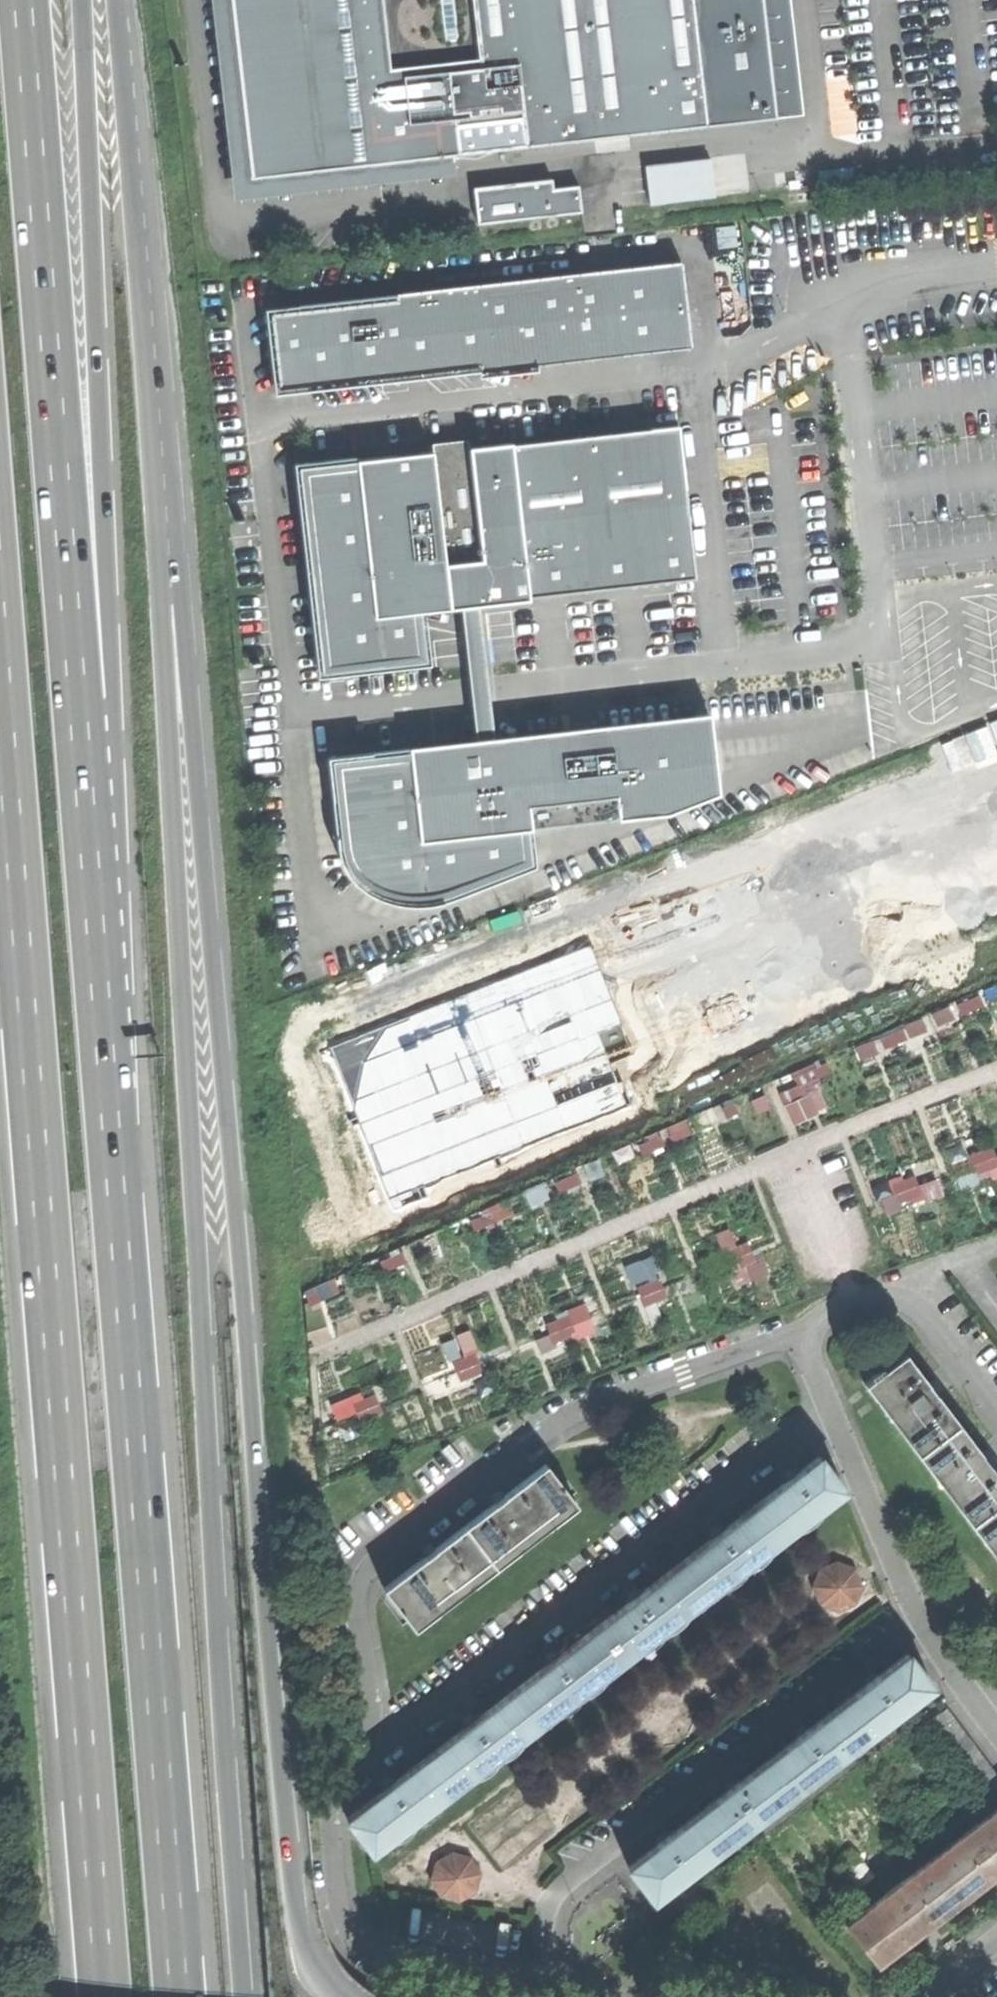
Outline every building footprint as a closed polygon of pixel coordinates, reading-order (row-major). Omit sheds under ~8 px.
[(237,197),(457,173),(455,153),(255,176),(235,0),(215,0),(237,197)] [(255,176),(455,153),(531,145),(522,63),(485,69),(484,59),(393,69),(385,0),(235,0),(255,176)] [(484,59),(485,69),(522,63),(531,145),(801,113),(789,0),(477,0),(484,59)] [(713,159),(647,167),(652,206),(718,198),(713,159)] [(482,222),(584,211),(582,186),(579,187),(556,189),(555,181),(479,189),(482,222)] [(694,347),(684,261),(400,294),(401,300),(275,315),(284,388),(485,364),(486,371),(694,347)] [(515,443),(532,595),(698,577),(681,425),(515,443)] [(487,560),(474,448),(473,438),(435,443),(436,452),(449,564),(487,560)] [(482,604),(532,599),(532,595),(515,443),(474,448),(487,560),(449,564),(453,607),(465,606),(482,604)] [(453,607),(449,564),(436,452),(360,460),(378,616),(426,610),(453,607)] [(432,663),(426,610),(378,616),(360,460),(302,467),(325,674),(432,663)] [(480,740),(497,738),(492,696),(482,604),(465,606),(475,698),(480,740)] [(721,792),(711,712),(497,738),(480,740),(412,748),(424,841),(535,827),(532,806),(620,795),(623,818),(673,812),(721,792)] [(424,841),(412,748),(331,756),(346,862),(357,879),(372,890),(385,898),(407,903),(422,903),(447,899),(537,863),(535,827),(424,841)] [(590,950),(336,1051),(391,1188),(625,1095),(611,1061),(631,1053),(590,950)] [(790,1124),(818,1113),(802,1074),(775,1085),(790,1124)] [(996,1555),(996,1472),(989,1462),(993,1459),(988,1453),(985,1449),(982,1452),(936,1392),(939,1389),(936,1385),(933,1381),(929,1384),(906,1353),(885,1369),(882,1365),(870,1375),(873,1378),(866,1383),(996,1555)] [(437,1753),(350,1820),(374,1852),(846,1488),(821,1457),(786,1484),(717,1537),(653,1586),(581,1642),(509,1697),(437,1753)] [(467,1525),(498,1565),(579,1503),(548,1464),(506,1495),(467,1525)] [(385,1587),(416,1628),(498,1565),(467,1525),(426,1556),(385,1587)] [(816,1586),(824,1601),(840,1608),(856,1600),(862,1584),(855,1569),(839,1562),(823,1569),(816,1586)] [(671,1834),(629,1866),(654,1898),(933,1682),(909,1650),(880,1672),(822,1718),(745,1777),(671,1834)] [(926,1726),(982,1801),(996,1790),(996,1776),(948,1710),(926,1726)] [(879,1966),(924,1931),(996,1874),(996,1811),(848,1926),(879,1966)] [(444,1896),(461,1901),(476,1893),(481,1875),(472,1861),(454,1856),(440,1866),(436,1882),(444,1896)]
